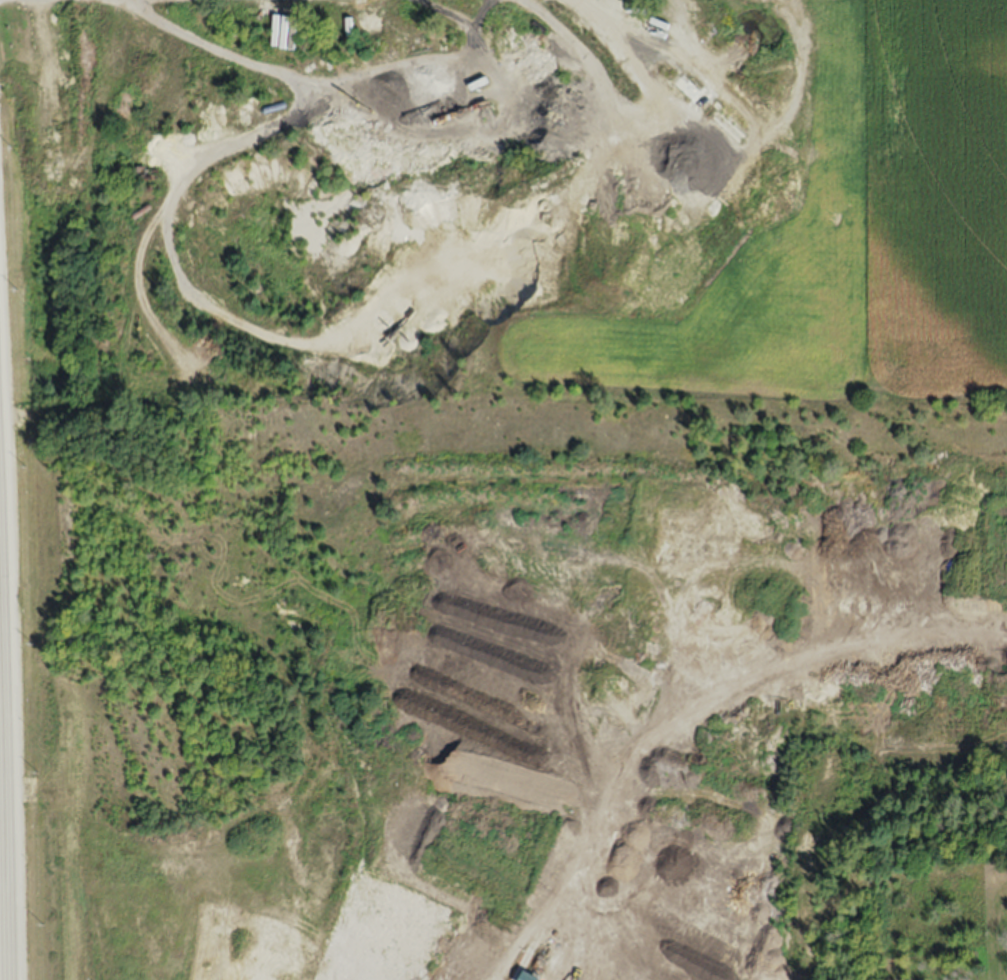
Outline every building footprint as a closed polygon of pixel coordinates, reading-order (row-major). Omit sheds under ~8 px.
[(522,971),(518,979),(538,979),(522,971)]
